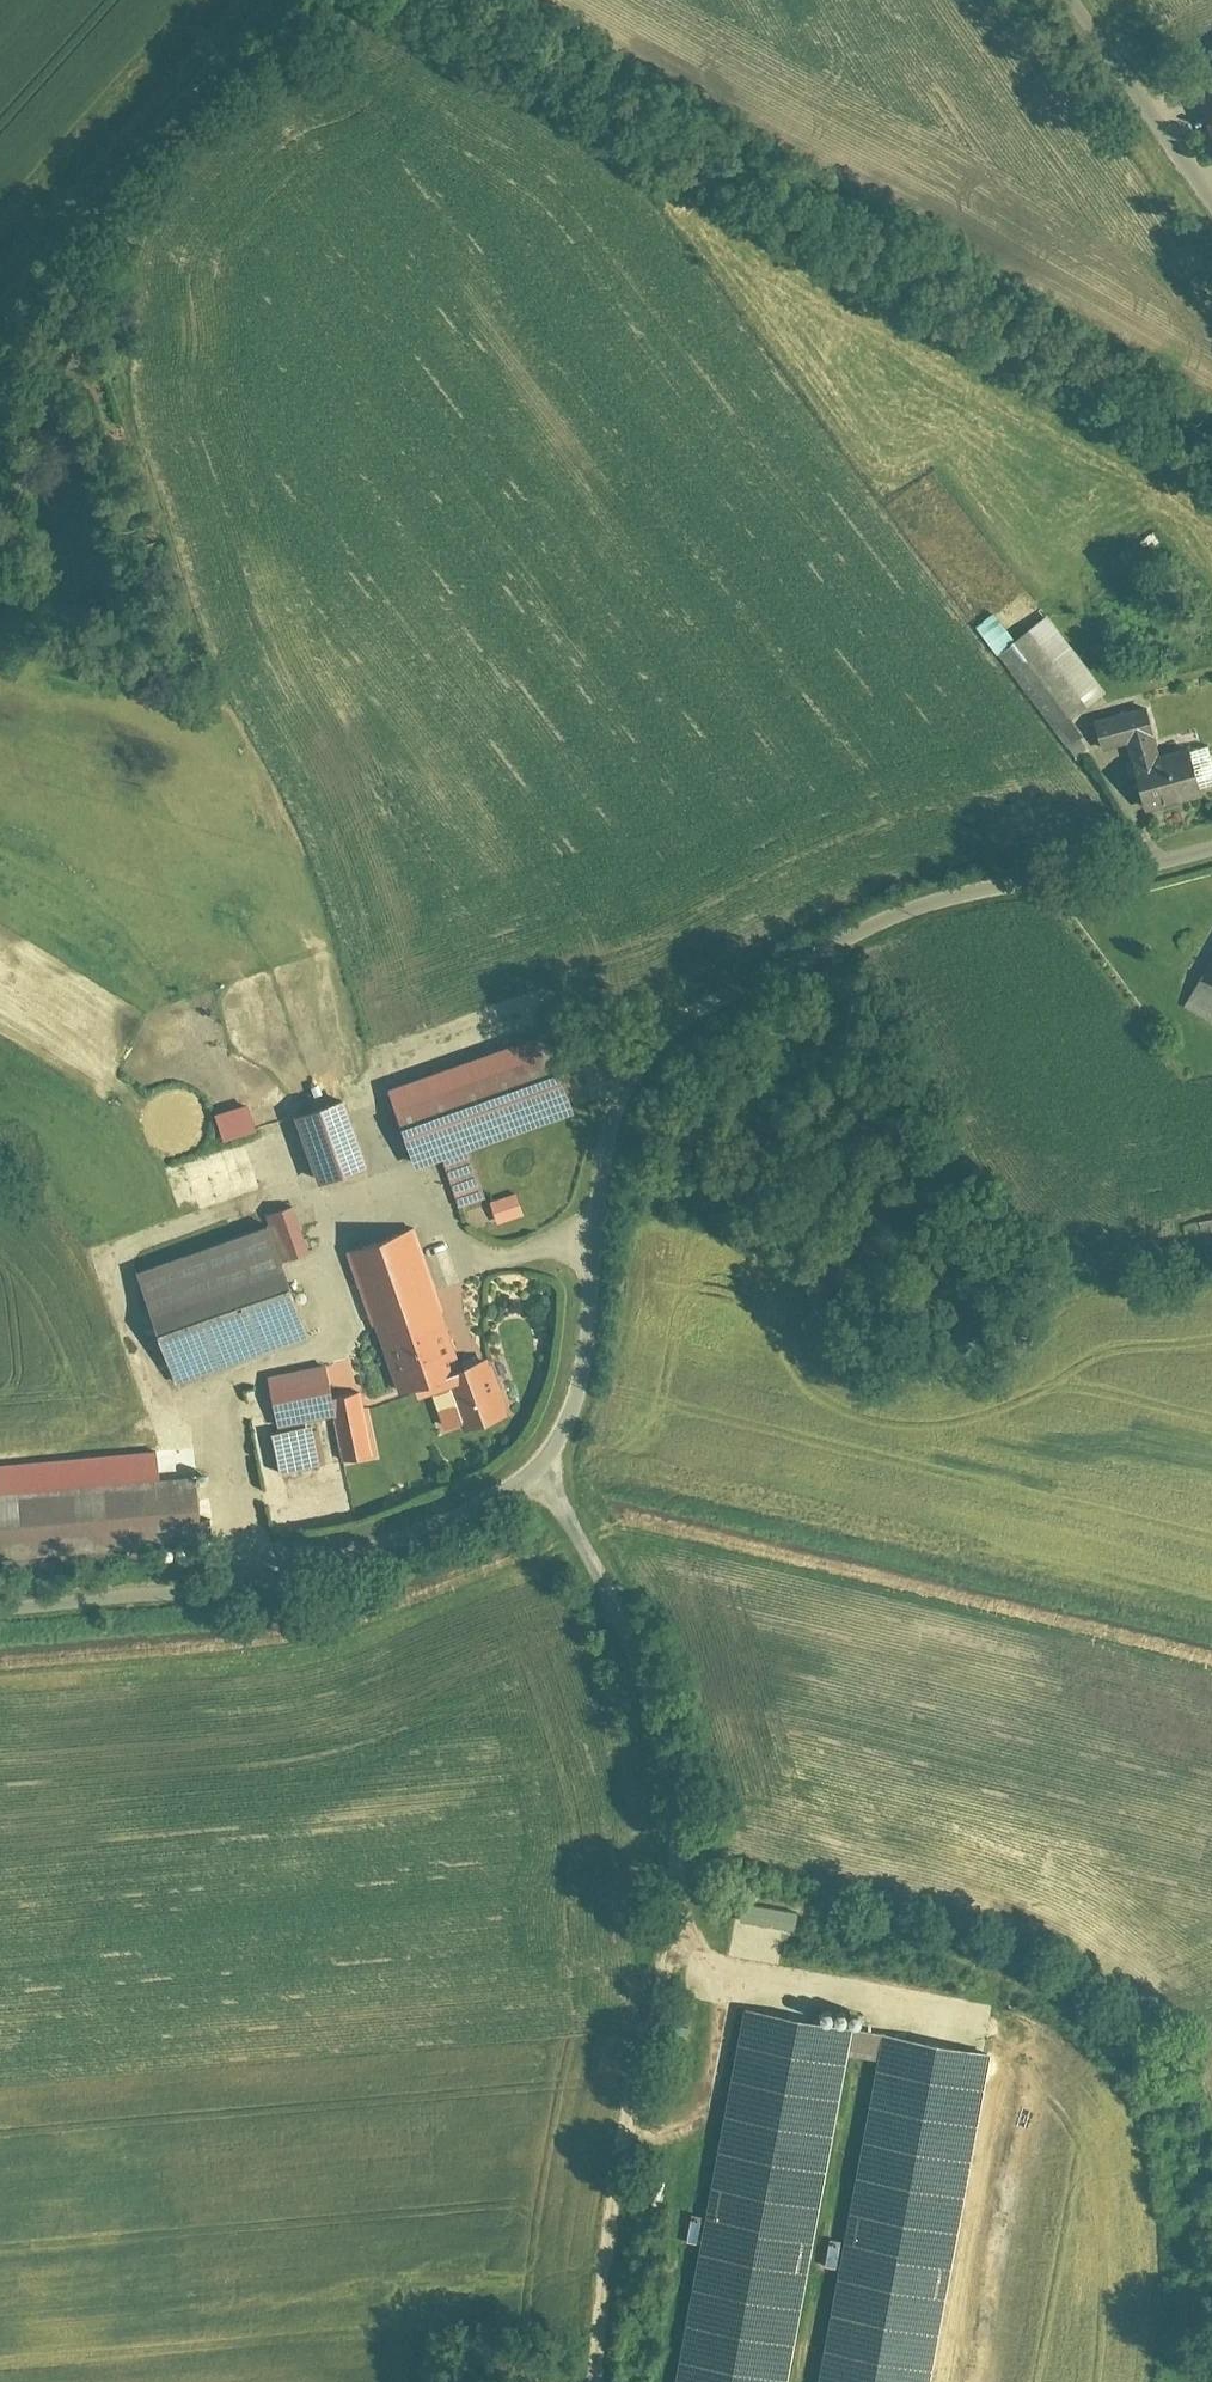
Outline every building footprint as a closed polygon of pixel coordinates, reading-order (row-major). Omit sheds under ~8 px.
[(1023,636),(1003,609),(980,626),(1001,653),(1023,636)] [(1113,690),(1054,613),(1023,636),(1001,653),(1070,744),(1089,729),(1079,716),(1113,690)] [(1154,702),(1101,718),(1110,747),(1134,740),(1163,731),(1154,702)] [(1134,740),(1141,764),(1170,755),(1163,731),(1134,740)] [(1170,755),(1141,764),(1154,808),(1211,791),(1198,746),(1170,755)] [(1192,1005),(1211,1017),(1211,971),(1192,1005)] [(556,1031),(401,1086),(429,1164),(450,1156),(477,1147),(584,1109),(556,1031)] [(357,1095),(310,1112),(333,1177),(381,1160),(357,1095)] [(227,1139),(262,1129),(254,1100),(218,1111),(227,1139)] [(477,1147),(450,1156),(467,1203),(494,1194),(477,1147)] [(523,1190),(497,1199),(504,1222),(531,1213),(523,1190)] [(317,1247),(302,1205),(276,1214),(280,1225),(291,1256),(317,1247)] [(422,1224),(356,1247),(406,1389),(436,1379),(472,1366),(422,1224)] [(280,1225),(146,1272),(184,1379),(318,1332),(291,1256),(280,1225)] [(476,1424),(515,1411),(497,1358),(472,1366),(436,1379),(451,1422),(473,1415),(476,1424)] [(336,1365),(277,1376),(286,1424),(345,1413),(342,1395),(336,1365)] [(353,1456),(381,1451),(369,1390),(342,1395),(345,1413),(353,1456)] [(321,1422),(282,1429),(290,1468),(329,1461),(321,1422)] [(0,1490),(0,1554),(204,1535),(198,1472),(0,1490)] [(749,1904),(748,1924),(802,1927),(803,1907),(749,1904)] [(739,2008),(675,2381),(780,2381),(841,2025),(739,2008)] [(880,2033),(821,2381),(925,2381),(982,2050),(880,2033)]
